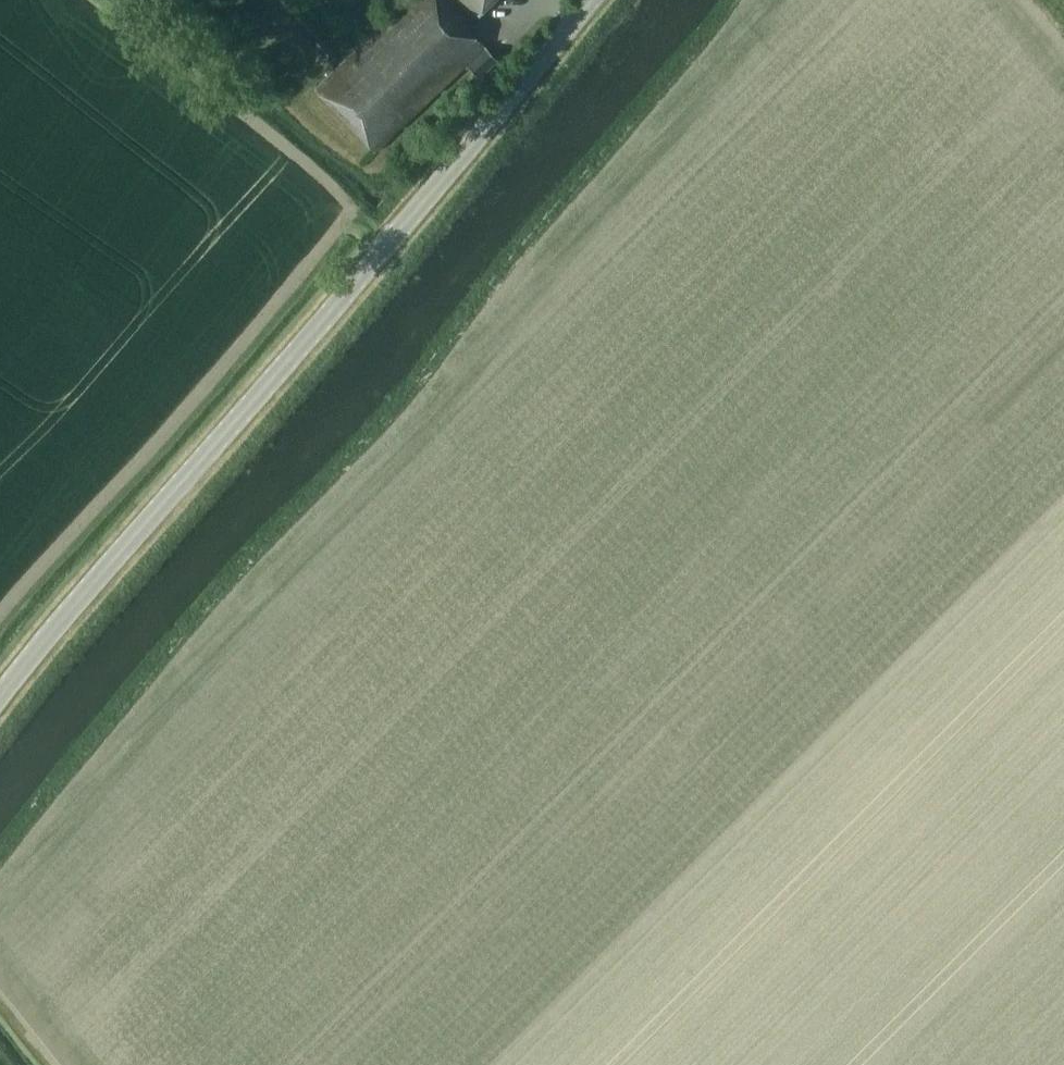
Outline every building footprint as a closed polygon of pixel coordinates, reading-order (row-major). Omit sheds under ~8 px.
[(443,0),(408,0),(315,88),(375,151),(467,64),(479,77),(498,59),(443,0)] [(473,20),(494,0),(454,0),(473,20)]
